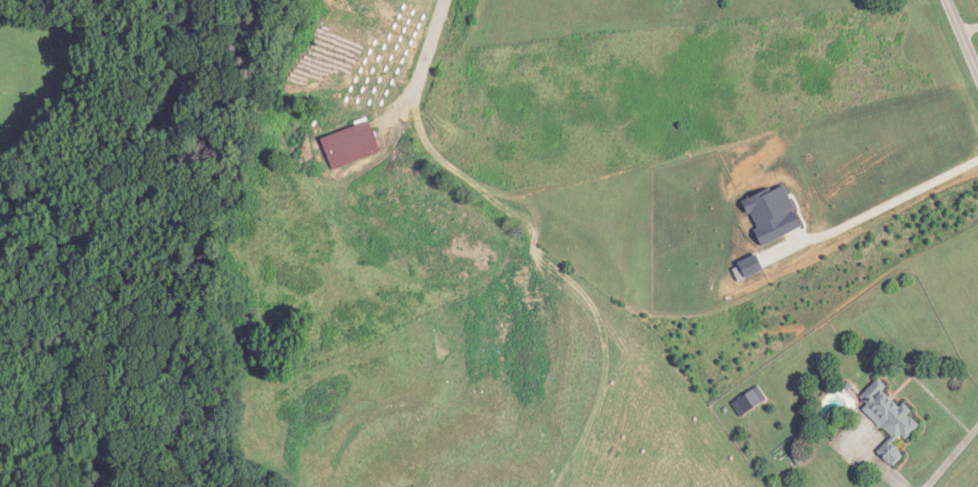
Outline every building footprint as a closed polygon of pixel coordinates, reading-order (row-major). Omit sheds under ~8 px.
[(322,138),(332,170),(381,154),(371,123),(322,138)] [(863,409),(896,440),(901,434),(907,440),(920,425),(909,415),(912,412),(904,404),(901,407),(884,391),(888,387),(879,379),(860,398),(867,405),(863,409)] [(883,455),(895,466),(904,456),(892,445),(883,455)]
